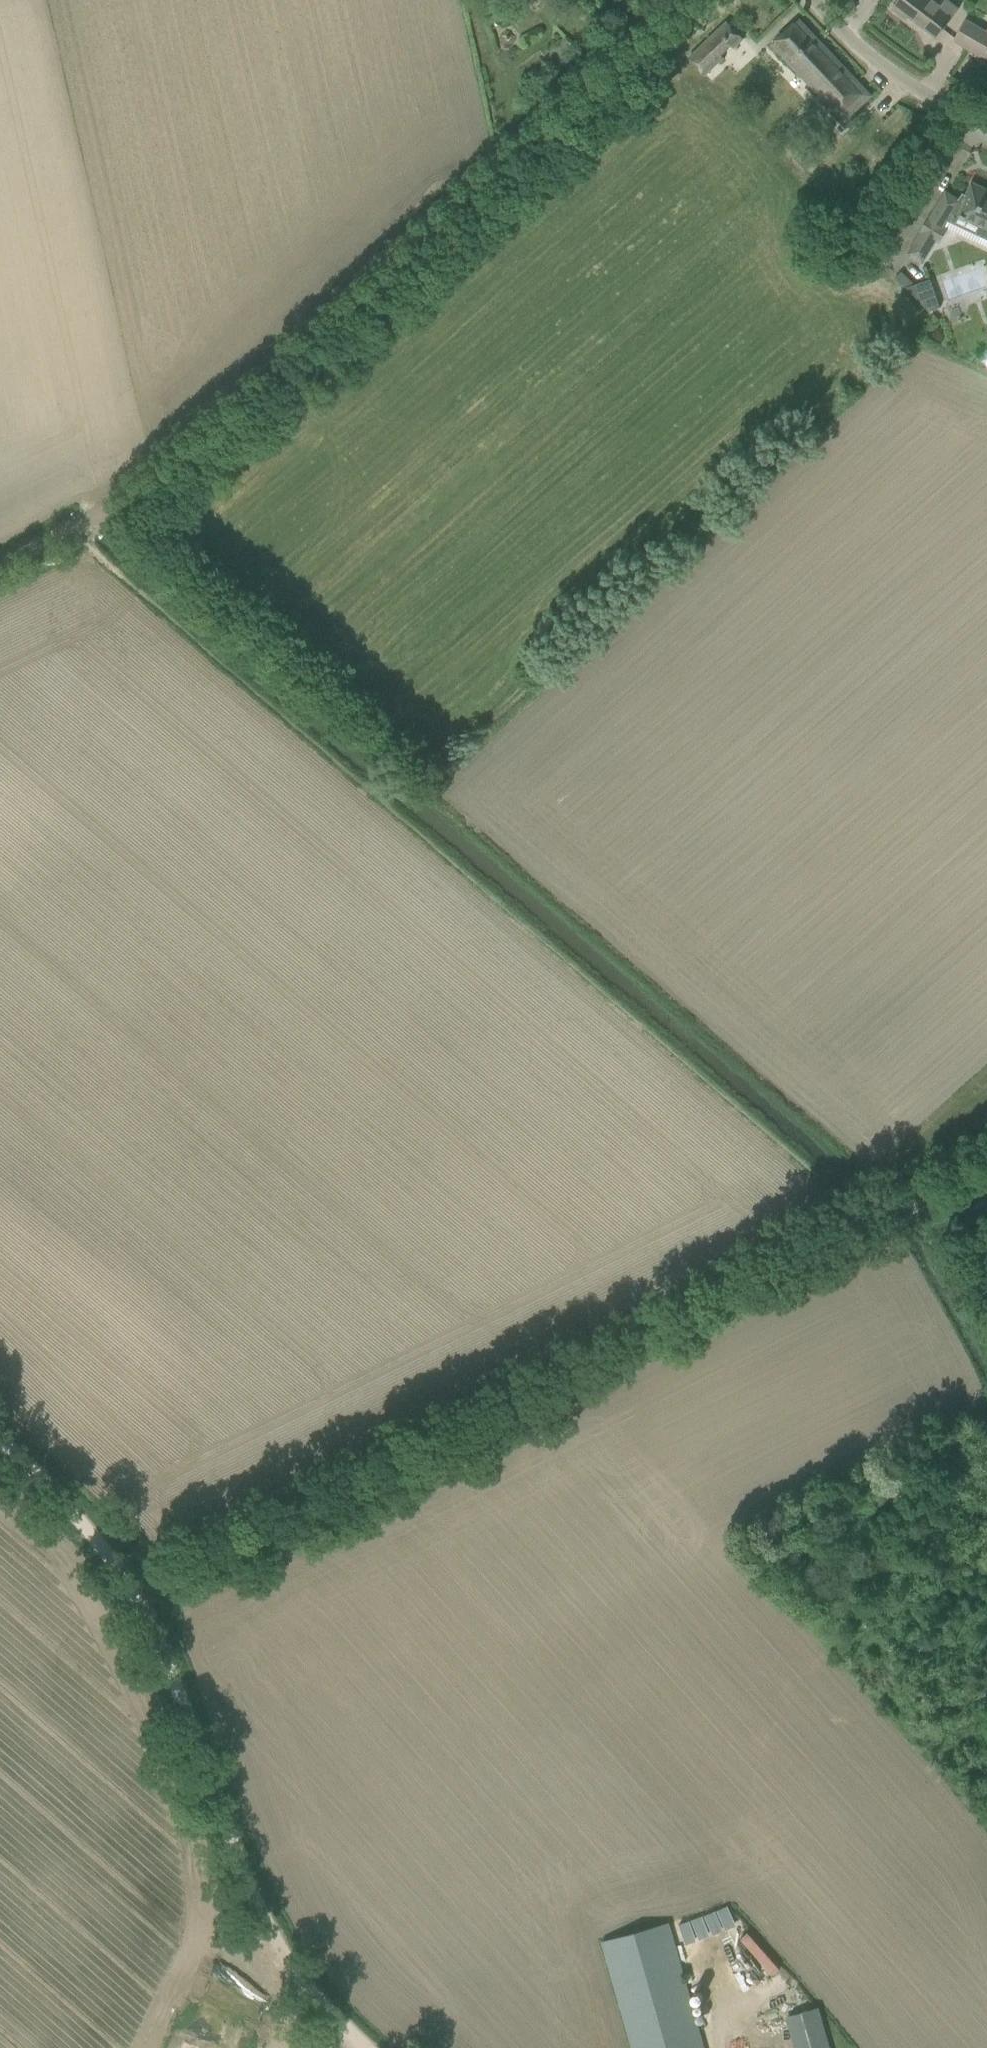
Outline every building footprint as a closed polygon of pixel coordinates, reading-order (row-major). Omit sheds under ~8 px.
[(909,17),(937,39),(958,10),(945,0),(898,0),(891,9),(907,20),(909,17)] [(799,20),(777,40),(778,42),(772,47),(844,122),(871,97),(799,20)] [(953,41),(984,59),(986,55),(986,32),(966,20),(963,24),(953,41)] [(691,59),(706,76),(723,58),(721,57),(732,46),(734,49),(744,40),(730,22),(691,59)] [(980,237),(986,240),(986,192),(972,184),(968,194),(964,192),(960,199),(948,191),(909,253),(923,262),(936,241),(939,243),(948,228),(945,226),(953,212),(984,227),(980,237)] [(930,313),(941,309),(931,281),(908,289),(930,313)] [(633,2047),(704,2047),(668,1925),(603,1944),(633,2047)] [(770,1974),(776,1968),(746,1932),(739,1938),(770,1974)] [(795,2047),(829,2047),(818,2010),(787,2019),(795,2047)]
